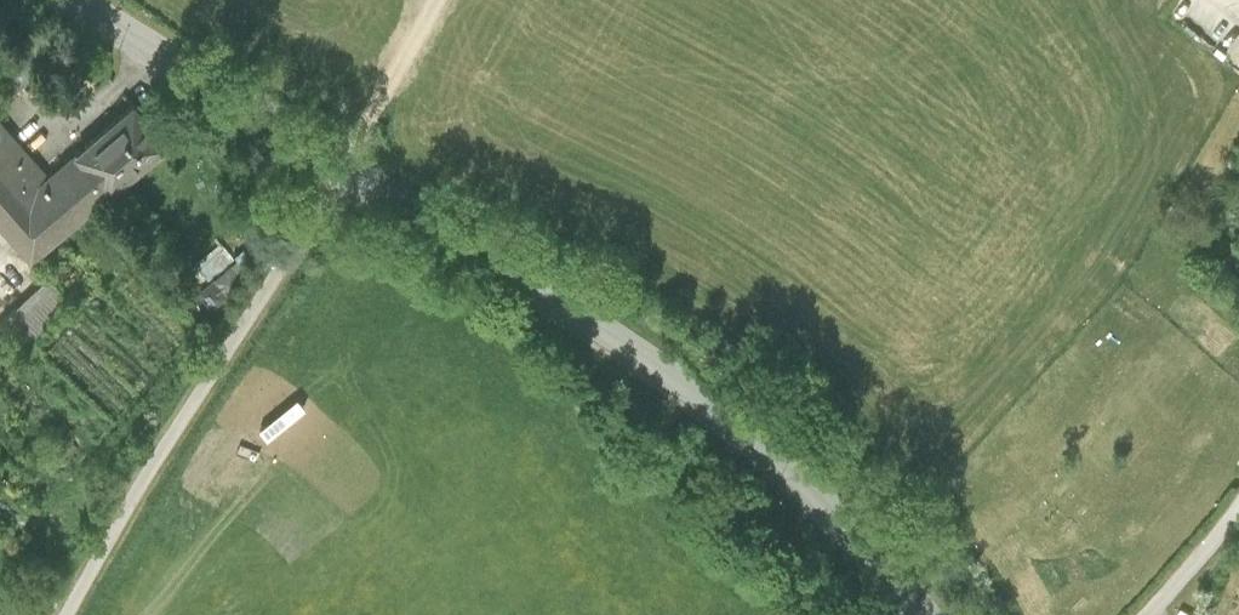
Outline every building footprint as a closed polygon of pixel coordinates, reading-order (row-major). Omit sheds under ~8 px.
[(0,106),(0,203),(43,254),(182,135),(147,94),(61,167),(5,102),(0,106)] [(84,292),(61,268),(10,319),(33,342),(84,292)]
